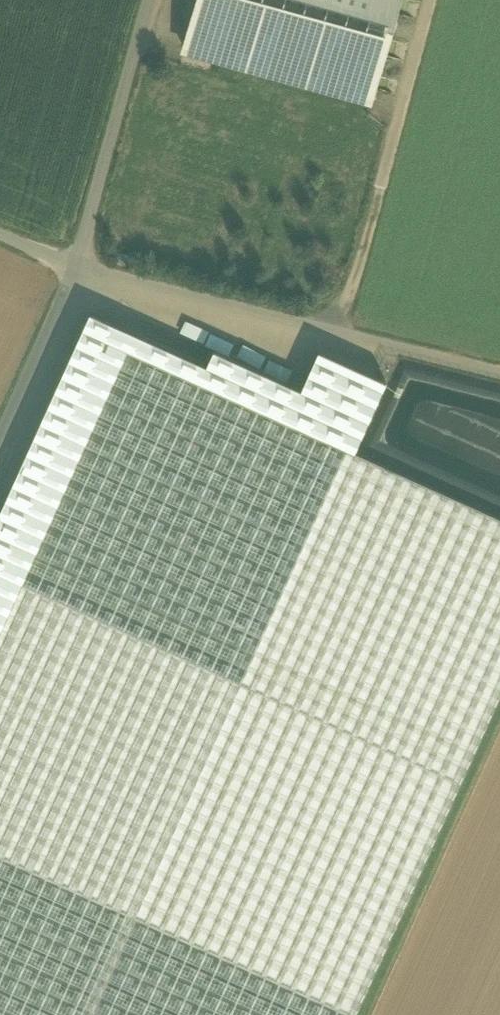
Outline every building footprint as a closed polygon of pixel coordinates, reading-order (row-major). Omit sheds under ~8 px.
[(184,48),(370,100),(398,0),(197,0),(184,48)] [(499,691),(499,517),(354,451),(386,381),(319,351),(301,389),(214,350),(206,366),(90,312),(0,511),(0,1014),(353,1014),(499,691)]
